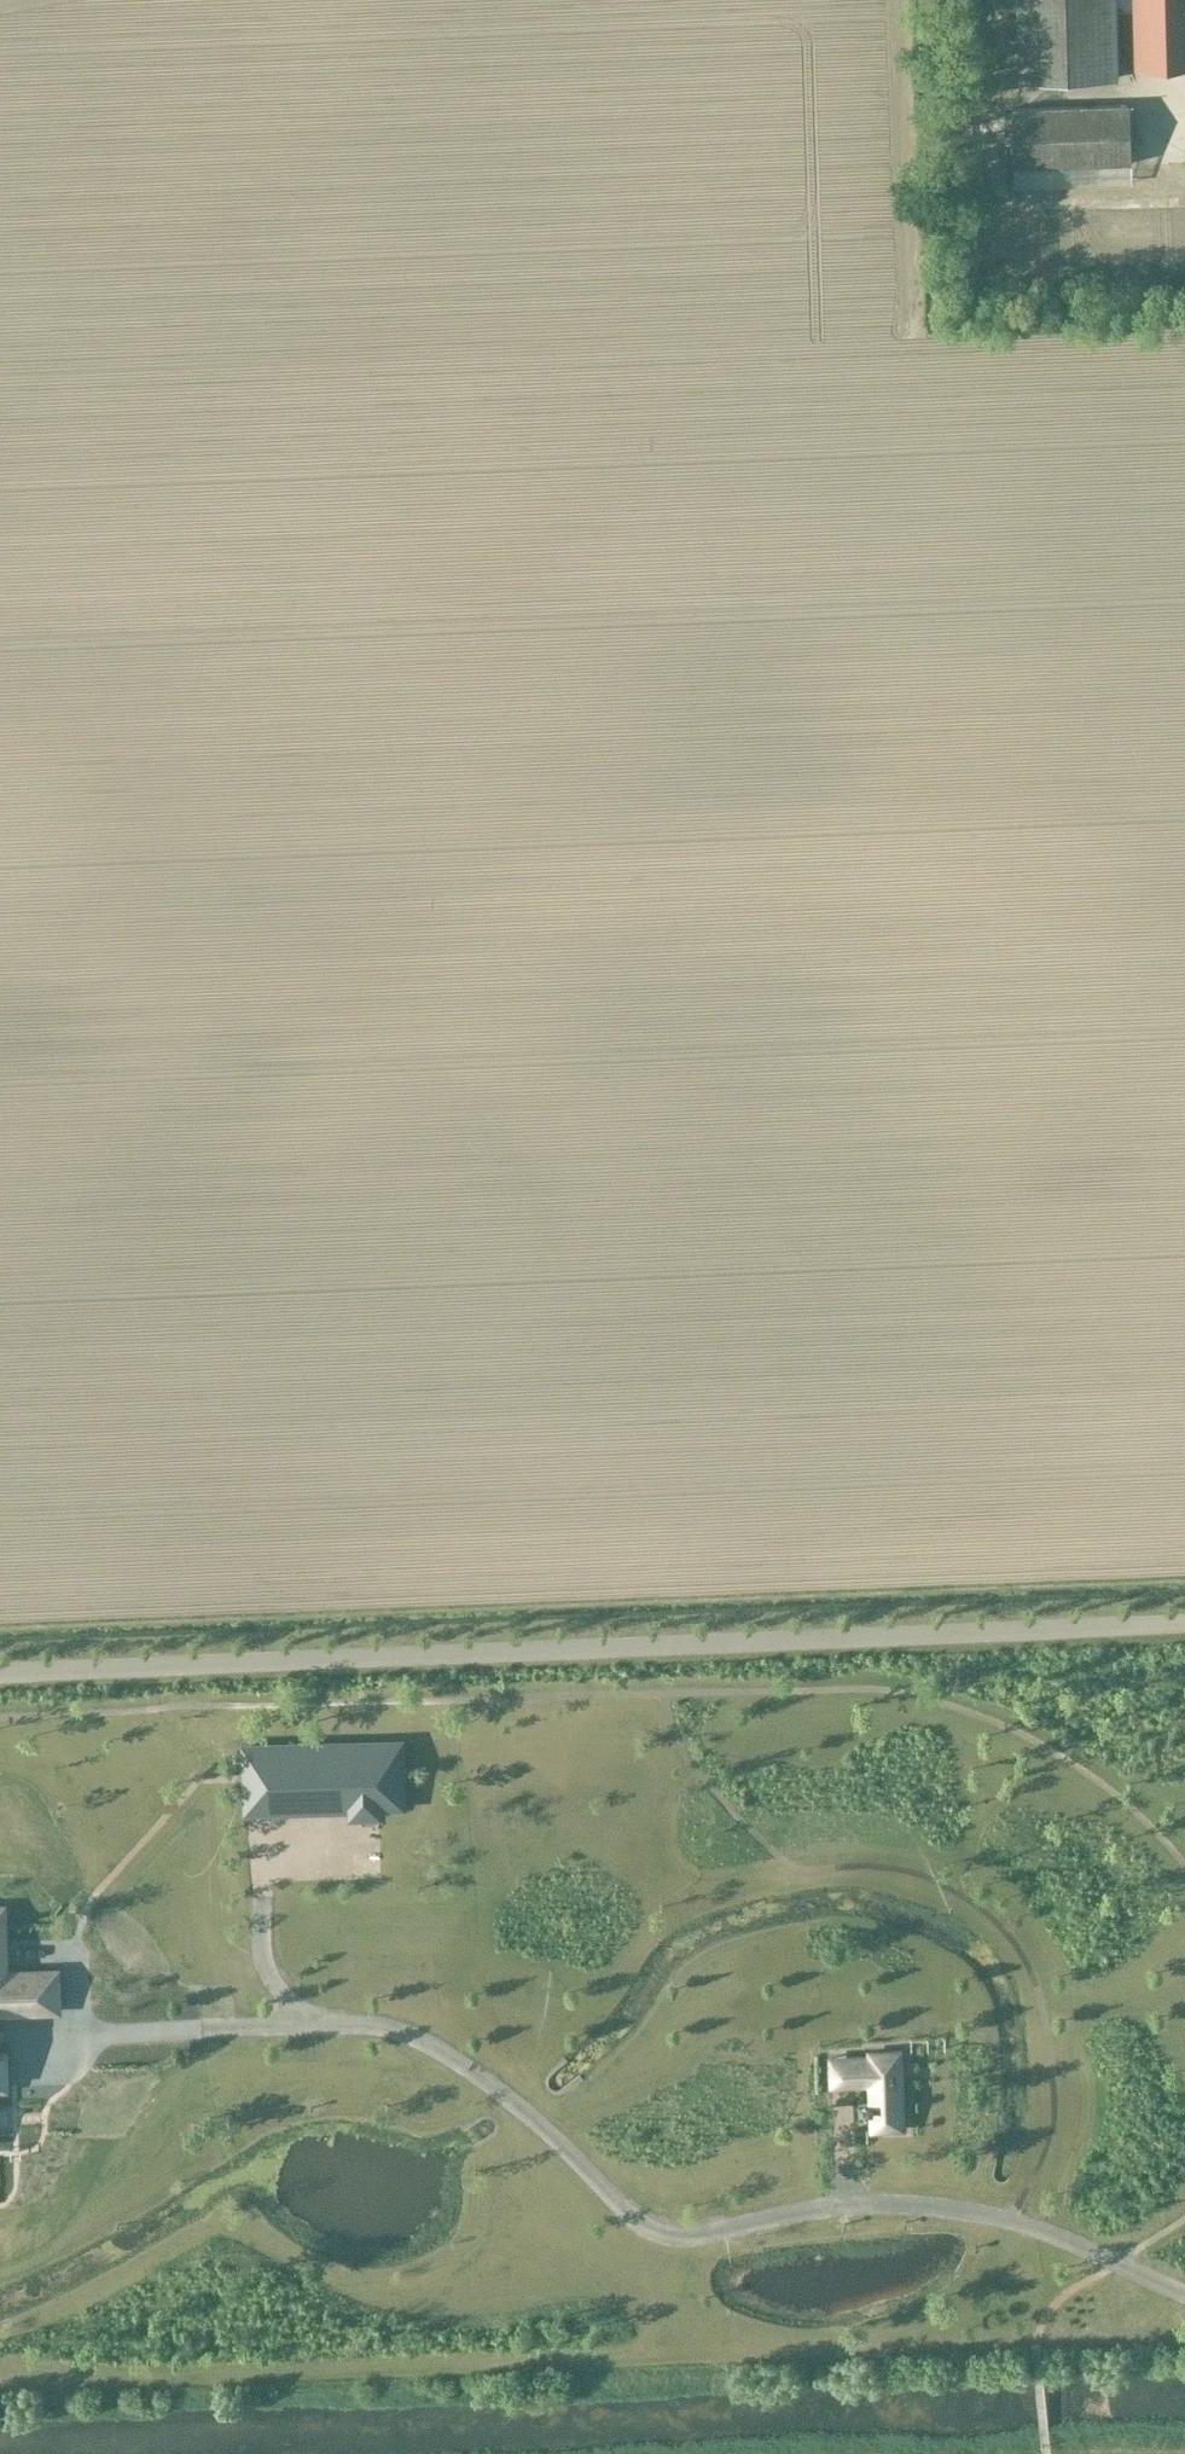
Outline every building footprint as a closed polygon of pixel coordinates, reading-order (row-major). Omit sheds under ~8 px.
[(1128,66),(1184,65),(1184,0),(1018,0),(1020,79),(1119,77),(1117,9),(1127,9),(1128,66)] [(1013,108),(1015,186),(1132,183),(1130,105),(1013,108)] [(378,1824),(401,1823),(399,1759),(266,1765),(269,1828),(350,1825),(350,1832),(378,1831),(378,1824)] [(54,2016),(52,1980),(0,1982),(0,2018),(54,2016)] [(893,2134),(925,2133),(922,2055),(890,2056),(890,2061),(871,2062),(872,2086),(891,2085),(893,2134)]
